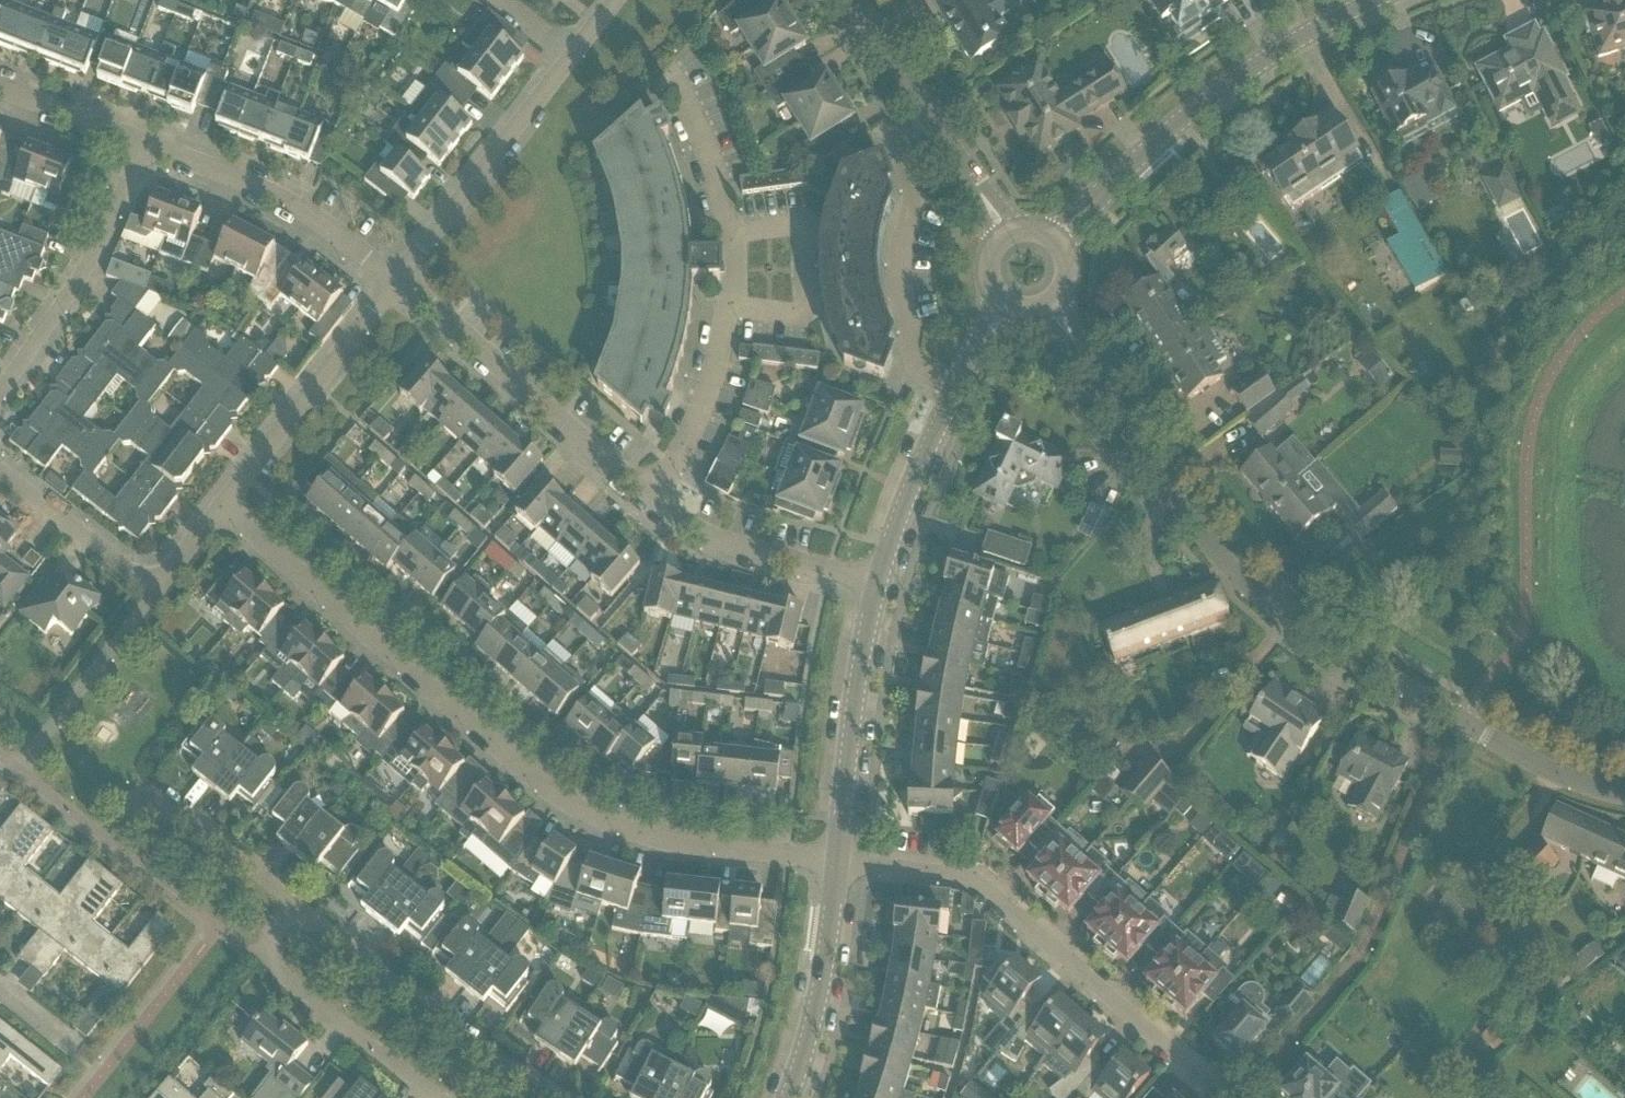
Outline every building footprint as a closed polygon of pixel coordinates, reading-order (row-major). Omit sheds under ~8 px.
[(158,10),(175,16),(179,6),(163,0),(162,0),(161,1),(158,10)] [(335,5),(349,14),(350,12),(365,21),(366,19),(375,4),(377,0),(337,0),(335,5)] [(414,15),(425,0),(377,0),(375,4),(366,19),(382,27),(380,30),(395,39),(414,15)] [(754,0),(742,0),(720,18),(731,35),(739,30),(751,50),(796,22),(787,8),(783,10),(779,3),(763,14),(754,0)] [(971,62),(1010,36),(999,18),(1010,11),(1003,0),(932,0),(971,62)] [(1162,19),(1169,15),(1180,32),(1184,37),(1199,27),(1202,25),(1201,24),(1198,20),(1211,11),(1207,6),(1217,0),(1149,0),(1162,19)] [(1585,13),(1587,19),(1582,21),(1587,35),(1591,34),(1598,58),(1617,52),(1616,48),(1624,45),(1624,1),(1622,2),(1622,0),(1611,0),(1603,2),(1604,7),(1585,13)] [(0,42),(0,43),(0,45),(13,50),(13,51),(14,51),(28,12),(4,2),(0,1),(0,42)] [(179,6),(175,16),(192,23),(196,13),(179,6)] [(243,22),(247,10),(237,7),(233,18),(243,22)] [(52,21),(38,57),(42,58),(47,60),(46,63),(60,68),(75,30),(62,25),(65,15),(55,11),(52,21)] [(38,57),(52,21),(28,12),(14,51),(28,56),(29,53),(38,57)] [(507,80),(524,58),(505,44),(514,32),(488,12),(462,45),(475,55),(507,80)] [(255,14),(250,27),(266,33),(271,21),(255,14)] [(767,92),(799,72),(789,55),(805,45),(801,38),(805,36),(796,22),(751,50),(764,69),(756,74),(767,92)] [(1538,39),(1533,29),(1516,38),(1521,48),(1479,70),(1500,110),(1535,92),(1553,126),(1578,113),(1560,79),(1563,77),(1542,37),(1538,39)] [(85,74),(99,39),(75,30),(60,68),(75,74),(76,71),(85,74)] [(121,88),(136,49),(100,35),(99,39),(85,74),(85,75),(91,60),(103,64),(97,79),(121,88)] [(316,50),(320,40),(306,36),(302,46),(316,50)] [(321,42),(317,52),(328,56),(331,57),(336,44),(322,39),(321,42)] [(168,105),(183,66),(171,62),(176,49),(164,45),(146,93),(155,97),(153,100),(168,105)] [(293,62),(297,51),(280,45),(276,55),(293,62)] [(136,49),(121,88),(136,93),(137,90),(146,93),(159,57),(148,53),(136,49)] [(310,68),(314,58),(297,51),(293,62),(310,68)] [(507,80),(475,55),(466,66),(458,60),(451,70),(446,66),(436,78),(463,99),(472,87),(491,101),(507,80)] [(321,60),(316,72),(324,75),(330,73),(333,65),(321,60)] [(1011,111),(1005,115),(1020,139),(1026,135),(1039,154),(1051,147),(1053,150),(1068,141),(1066,137),(1078,130),(1073,122),(1098,106),(1099,108),(1125,91),(1108,65),(1057,97),(1037,66),(998,91),(1011,111)] [(206,75),(183,66),(168,105),(192,115),(197,100),(209,105),(222,72),(209,67),(206,75)] [(1455,110),(1434,68),(1408,81),(1405,77),(1372,94),(1393,136),(1398,133),(1403,138),(1411,138),(1419,134),(1422,128),(1422,121),(1427,118),(1424,113),(1436,108),(1441,117),(1455,110)] [(238,136),(253,97),(222,85),(227,73),(222,72),(209,105),(208,108),(220,113),(215,124),(225,128),(224,131),(238,136)] [(809,88),(799,72),(767,92),(778,110),(786,104),(798,124),(843,96),(834,82),(830,84),(826,77),(809,88)] [(456,146),(472,125),(454,110),(463,99),(436,78),(410,111),(423,121),(456,146)] [(276,106),(280,97),(268,92),(265,102),(253,97),(238,136),(253,142),(254,139),(263,142),(276,106)] [(813,166),(845,146),(835,129),(852,119),(848,113),(851,110),(843,96),(798,124),(810,143),(802,148),(813,166)] [(285,154),(300,115),(276,106),(263,142),(272,145),(270,148),(285,154)] [(326,154),(334,133),(336,129),(300,115),(285,154),(309,163),(314,149),(326,154)] [(668,135),(661,118),(643,126),(640,119),(639,119),(629,128),(629,127),(596,156),(600,167),(605,165),(609,177),(605,178),(606,180),(664,156),(656,140),(661,138),(663,140),(664,140),(663,137),(668,135)] [(1292,148),(1262,168),(1283,199),(1313,179),(1321,191),(1363,163),(1355,151),(1356,150),(1335,118),(1319,129),(1316,125),(1289,143),(1292,148)] [(385,144),(430,179),(412,164),(421,153),(439,167),(456,146),(423,121),(414,132),(401,123),(394,132),(385,144)] [(1598,149),(1611,143),(1600,122),(1588,128),(1598,149)] [(37,144),(35,148),(28,145),(22,161),(9,156),(0,180),(0,194),(9,197),(14,183),(36,191),(50,154),(48,153),(50,149),(37,144)] [(430,179),(385,144),(384,145),(397,155),(388,165),(381,160),(364,181),(385,198),(395,186),(413,201),(430,179)] [(9,156),(0,153),(0,180),(9,156)] [(70,180),(74,168),(71,167),(73,162),(50,154),(36,191),(49,196),(45,206),(67,214),(76,191),(64,186),(66,179),(70,180)] [(675,188),(664,156),(606,180),(606,181),(611,180),(615,191),(611,193),(616,205),(675,188)] [(882,164),(881,162),(843,176),(835,198),(884,217),(884,216),(884,215),(882,214),(887,205),(888,206),(889,205),(890,204),(889,204),(890,203),(889,203),(890,202),(889,201),(887,201),(883,191),(885,190),(884,190),(885,189),(884,187),(889,185),(889,183),(888,181),(886,181),(881,167),(882,167),(882,166),(883,166),(882,164)] [(805,171),(793,172),(795,188),(807,186),(805,171)] [(1500,208),(1517,199),(1503,171),(1485,181),(1500,208)] [(783,174),(785,189),(795,188),(793,172),(783,174)] [(783,174),(772,175),(774,190),(785,189),(783,174)] [(764,192),(774,190),(772,175),(762,177),(764,192)] [(762,177),(751,178),(753,193),(764,192),(762,177)] [(753,193),(751,178),(740,180),(742,195),(753,193)] [(1235,201),(1245,193),(1237,184),(1228,191),(1235,201)] [(682,220),(675,188),(616,205),(618,217),(622,216),(624,229),(620,229),(620,231),(682,220)] [(1415,295),(1448,275),(1400,193),(1378,205),(1398,239),(1387,246),(1415,295)] [(179,203),(157,194),(155,199),(152,198),(147,210),(150,211),(146,223),(131,217),(125,234),(146,241),(153,236),(165,240),(179,203)] [(883,217),(884,217),(835,198),(827,220),(824,234),(877,243),(877,242),(876,242),(875,241),(881,217),(883,218),(883,217)] [(194,268),(206,243),(192,237),(202,211),(179,203),(165,240),(159,255),(181,264),(181,263),(194,268)] [(686,254),(682,220),(620,231),(620,233),(625,232),(627,244),(623,245),(625,257),(686,254)] [(235,270),(254,235),(232,224),(219,248),(206,243),(194,268),(207,273),(214,260),(235,270)] [(23,226),(18,240),(43,250),(49,236),(28,229),(23,226)] [(1169,291),(1166,286),(1174,279),(1160,264),(1173,259),(1187,246),(1171,229),(1147,250),(1150,253),(1146,256),(1160,278),(1122,302),(1132,317),(1130,318),(1140,334),(1142,333),(1158,358),(1207,326),(1206,326),(1195,333),(1179,308),(1181,307),(1170,290),(1169,291)] [(19,293),(24,280),(32,283),(36,274),(39,276),(44,264),(40,263),(45,250),(43,250),(18,240),(0,233),(0,286),(19,293)] [(876,244),(877,243),(824,234),(822,248),(822,265),(823,265),(823,271),(874,270),(874,269),(872,269),(874,244),(876,244)] [(260,303),(266,293),(281,270),(267,261),(275,246),(254,235),(235,270),(257,281),(249,296),(260,303)] [(686,288),(686,254),(625,257),(625,265),(629,265),(629,277),(625,277),(625,285),(686,288)] [(693,260),(691,260),(691,282),(693,282),(720,281),(720,260),(693,260)] [(112,262),(106,278),(145,292),(151,276),(112,262)] [(324,280),(305,265),(294,279),(281,270),(266,293),(260,303),(270,309),(280,297),(299,312),(324,280)] [(874,297),(872,272),(874,272),(874,271),(874,270),(823,271),(823,276),(822,277),(822,294),(825,308),(877,298),(877,297),(876,297),(874,297)] [(324,280),(299,312),(318,326),(310,337),(321,345),(337,325),(342,319),(333,312),(331,310),(343,295),(337,290),(340,286),(328,277),(325,281),(324,280)] [(106,325),(95,339),(161,390),(174,373),(175,372),(168,367),(169,367),(165,364),(157,365),(139,351),(156,329),(147,322),(134,312),(148,295),(141,292),(121,284),(111,296),(119,302),(111,312),(112,324),(106,325)] [(683,321),(686,288),(625,285),(623,297),(627,298),(625,310),(621,310),(620,311),(683,321)] [(0,286),(0,323),(3,324),(6,315),(10,317),(15,305),(11,303),(15,293),(19,294),(19,293),(0,286)] [(882,324),(875,300),(877,299),(877,298),(825,308),(827,322),(833,338),(835,337),(837,343),(884,324),(884,323),(884,324),(884,323),(882,324)] [(676,354),(683,321),(620,311),(620,313),(625,314),(623,326),(618,325),(616,338),(676,354)] [(887,336),(883,327),(885,326),(884,325),(885,325),(884,324),(837,343),(839,348),(838,348),(844,365),(882,379),(883,377),(884,375),(883,375),(884,374),(882,374),(887,360),(889,360),(890,358),(891,356),(885,354),(886,351),(885,351),(886,351),(884,350),(888,340),(889,340),(890,340),(891,338),(890,338),(890,337),(891,337),(890,335),(889,336),(889,335),(887,336)] [(1186,402),(1224,378),(1216,366),(1227,359),(1207,326),(1158,358),(1172,380),(1170,381),(1178,395),(1180,393),(1186,402)] [(184,327),(174,340),(184,347),(194,334),(184,327)] [(182,350),(248,401),(259,387),(258,380),(265,379),(270,379),(279,368),(278,367),(266,358),(265,357),(264,356),(262,354),(261,354),(252,347),(243,340),(226,361),(207,347),(207,340),(196,332),(194,334),(182,350)] [(259,338),(252,347),(261,354),(267,345),(259,338)] [(666,385),(676,354),(616,338),(612,349),(616,351),(612,363),(607,361),(607,363),(666,385)] [(161,390),(95,339),(84,353),(85,359),(73,361),(64,372),(101,400),(117,378),(136,393),(137,400),(140,403),(141,403),(147,408),(148,407),(161,390)] [(739,361),(751,363),(753,350),(740,348),(739,361)] [(765,349),(753,348),(753,350),(751,363),(763,364),(765,349)] [(775,350),(765,349),(763,364),(774,365),(775,350)] [(248,401),(182,350),(169,367),(168,367),(175,372),(174,373),(178,376),(185,375),(204,389),(187,410),(224,439),(232,428),(230,416),(237,415),(248,401)] [(784,367),(786,352),(775,350),(774,365),(784,367)] [(1368,350),(1358,359),(1367,369),(1366,373),(1378,385),(1390,374),(1368,350)] [(270,351),(265,357),(266,358),(278,367),(279,368),(284,361),(270,351)] [(797,353),(786,352),(784,367),(795,368),(797,353)] [(808,354),(797,353),(795,368),(806,369),(808,354)] [(808,354),(806,369),(817,371),(819,356),(808,354)] [(447,383),(448,381),(428,363),(400,396),(420,413),(423,410),(447,383)] [(666,385),(607,363),(606,364),(610,366),(606,378),(602,376),(598,386),(631,415),(641,423),(645,416),(662,424),(670,407),(665,405),(666,402),(664,401),(663,404),(658,402),(666,385)] [(1247,415),(1276,394),(1259,371),(1230,392),(1247,415)] [(103,435),(84,421),(101,400),(64,372),(56,382),(58,395),(51,395),(40,409),(106,460),(119,443),(120,443),(113,438),(114,437),(110,434),(103,435)] [(1299,376),(1287,387),(1294,395),(1306,385),(1299,376)] [(772,402),(776,390),(750,382),(747,395),(772,402)] [(423,410),(442,426),(465,399),(447,383),(423,410)] [(856,435),(862,418),(858,416),(861,409),(853,406),(855,399),(821,386),(818,395),(820,395),(811,418),(856,435)] [(1280,393),(1246,422),(1261,440),(1295,411),(1287,402),(1280,393)] [(768,415),(772,402),(747,395),(743,407),(768,415)] [(460,442),(484,415),(465,399),(442,426),(460,442)] [(141,403),(140,403),(127,420),(193,471),(204,458),(203,451),(215,449),(224,439),(187,410),(171,432),(152,417),(151,410),(148,407),(147,408),(141,403)] [(106,460),(40,409),(29,423),(30,430),(18,431),(9,443),(46,471),(62,449),(81,463),(82,471),(86,474),(86,473),(92,478),(93,477),(106,460)] [(762,419),(742,412),(737,424),(758,431),(762,419)] [(479,458),(502,432),(484,415),(460,442),(479,458)] [(850,452),(856,435),(811,418),(803,441),(801,440),(798,448),(832,460),(834,454),(843,457),(846,450),(850,452)] [(127,420),(114,437),(113,438),(120,443),(119,443),(123,446),(131,445),(149,460),(133,481),(169,509),(177,498),(176,486),(182,485),(193,471),(127,420)] [(377,436),(386,426),(379,420),(370,430),(377,436)] [(386,426),(377,436),(384,443),(393,432),(386,426)] [(1021,434),(1009,429),(1008,431),(1004,433),(1001,432),(996,443),(1001,445),(980,490),(979,490),(977,493),(981,495),(981,494),(1003,504),(1011,486),(1018,489),(1033,484),(1036,478),(1055,486),(1065,464),(1065,465),(1067,461),(1063,460),(1018,439),(1021,434)] [(497,475),(521,448),(502,432),(479,458),(497,475)] [(747,462),(752,450),(729,438),(723,450),(747,462)] [(1257,459),(1241,473),(1267,505),(1296,480),(1308,470),(1313,465),(1306,456),(1292,440),(1275,455),(1269,449),(1257,459)] [(833,495),(840,478),(836,476),(838,469),(830,466),(832,460),(798,448),(786,443),(775,473),(788,478),(833,495)] [(380,460),(386,453),(376,444),(369,451),(380,460)] [(514,496),(543,464),(522,446),(521,448),(497,475),(494,478),(514,496)] [(408,464),(414,457),(404,448),(398,455),(408,464)] [(740,474),(747,462),(723,450),(717,462),(740,474)] [(1441,452),(1440,467),(1459,467),(1459,453),(1441,452)] [(390,469),(396,462),(386,453),(380,460),(390,469)] [(340,478),(334,473),(340,466),(329,457),(306,483),(316,492),(307,502),(328,520),(350,495),(358,484),(347,474),(342,475),(340,478)] [(419,473),(425,466),(414,457),(408,464),(419,473)] [(717,462),(705,486),(728,498),(740,474),(717,462)] [(1296,480),(1267,505),(1297,539),(1314,525),(1336,506),(1324,493),(1334,485),(1316,463),(1313,465),(1308,470),(1296,480)] [(92,478),(86,473),(86,474),(72,491),(118,527),(119,532),(124,532),(138,542),(149,528),(148,521),(161,520),(169,509),(133,481),(116,502),(98,488),(97,480),(93,477),(92,478)] [(50,474),(45,482),(63,495),(68,488),(50,474)] [(419,494),(426,487),(415,478),(409,485),(419,494)] [(827,512),(833,495),(788,478),(780,501),(778,500),(775,508),(809,521),(812,514),(820,517),(823,510),(827,512)] [(446,496),(452,490),(442,480),(436,487),(446,496)] [(563,502),(564,500),(544,482),(515,514),(536,532),(539,529),(563,502)] [(360,483),(358,484),(350,495),(328,520),(348,537),(369,512),(379,500),(360,483)] [(430,503),(436,496),(426,487),(419,494),(430,503)] [(456,505),(462,499),(452,490),(446,496),(456,505)] [(1363,538),(1380,524),(1397,511),(1382,493),(1366,507),(1349,521),(1363,538)] [(540,529),(530,540),(547,554),(556,544),(557,545),(581,518),(563,502),(539,529),(540,529)] [(1099,522),(1104,512),(1090,505),(1086,515),(1099,522)] [(478,524),(487,513),(479,507),(470,518),(478,524)] [(367,554),(389,529),(369,512),(348,537),(367,554)] [(459,529),(465,522),(455,513),(448,520),(459,529)] [(494,520),(487,513),(478,524),(485,530),(494,520)] [(387,571),(415,540),(419,535),(399,518),(389,529),(367,554),(387,571)] [(576,561),(599,534),(581,518),(557,545),(576,561)] [(16,534),(0,521),(0,555),(16,534)] [(469,538),(476,531),(465,522),(459,529),(469,538)] [(415,540),(393,565),(413,582),(445,545),(425,528),(419,535),(415,540)] [(502,545),(511,534),(504,528),(495,539),(502,545)] [(988,533),(981,554),(1014,565),(1021,545),(988,533)] [(518,540),(511,534),(502,545),(509,551),(518,540)] [(594,577),(618,550),(599,534),(576,561),(594,577)] [(456,555),(445,545),(413,582),(433,600),(455,575),(446,567),(456,555)] [(493,546),(484,556),(491,562),(500,552),(493,546)] [(611,599),(639,566),(619,548),(618,550),(594,577),(591,581),(611,599)] [(33,571),(41,561),(31,553),(23,564),(33,571)] [(533,572),(539,565),(529,556),(523,563),(533,572)] [(15,596),(29,579),(0,557),(0,606),(4,610),(15,596)] [(944,584),(986,598),(997,602),(1001,603),(1009,577),(994,573),(975,567),(966,564),(952,560),(944,584)] [(519,581),(526,574),(515,565),(509,572),(519,581)] [(544,581),(550,574),(539,565),(533,572),(544,581)] [(644,615),(670,622),(672,617),(680,582),(681,580),(654,574),(644,615)] [(225,577),(207,598),(217,608),(213,613),(223,622),(232,630),(265,591),(256,583),(255,584),(245,575),(235,587),(225,577)] [(86,588),(70,576),(62,587),(48,577),(20,614),(46,634),(54,624),(72,637),(92,611),(101,607),(99,602),(100,600),(96,596),(91,586),(86,588)] [(475,578),(468,586),(464,583),(442,608),(463,625),(485,600),(491,592),(475,578)] [(563,598),(569,591),(558,582),(552,589),(563,598)] [(672,617),(695,623),(704,588),(680,582),(672,617)] [(940,609),(980,621),(990,624),(997,602),(986,598),(944,584),(944,585),(946,586),(943,599),(940,609)] [(1114,664),(1209,628),(1230,621),(1216,584),(1195,591),(1194,592),(1100,627),(1114,664)] [(728,594),(704,588),(695,623),(719,629),(728,594)] [(485,600),(463,625),(482,642),(483,643),(504,618),(513,608),(504,599),(493,590),(492,592),(486,599),(485,600)] [(275,599),(265,591),(232,630),(241,638),(249,629),(263,641),(260,645),(267,650),(269,647),(285,629),(274,620),(284,609),(274,600),(275,599)] [(549,607),(555,600),(545,591),(538,598),(549,607)] [(719,629),(743,634),(752,600),(728,594),(719,629)] [(1048,617),(1051,601),(1033,597),(1030,612),(1039,614),(1039,615),(1048,617)] [(583,616),(593,606),(585,599),(576,610),(583,616)] [(559,616),(565,609),(555,600),(549,607),(559,616)] [(776,605),(752,600),(743,634),(767,640),(776,605)] [(776,605),(767,640),(766,645),(792,651),(802,610),(776,603),(776,605)] [(583,616),(591,622),(600,612),(593,606),(583,616)] [(934,633),(934,634),(974,644),(985,646),(990,624),(980,621),(940,609),(939,610),(940,610),(937,623),(934,633)] [(482,642),(476,649),(497,666),(518,641),(527,631),(508,615),(505,618),(504,618),(483,643),(482,642)] [(1044,631),(1048,617),(1039,615),(1035,629),(1044,631)] [(588,641),(595,634),(584,625),(578,632),(588,641)] [(275,641),(269,647),(270,647),(277,653),(280,656),(288,663),(291,665),(283,674),(281,672),(272,683),(283,693),(283,692),(292,682),(326,643),(316,635),(315,636),(305,627),(295,638),(285,629),(275,641)] [(982,670),(987,647),(985,646),(974,644),(934,634),(934,633),(933,634),(934,634),(929,657),(929,658),(969,667),(982,670)] [(599,651),(605,643),(595,634),(588,641),(599,651)] [(618,646),(625,652),(634,642),(627,635),(618,646)] [(1030,658),(1034,643),(1025,640),(1021,655),(1030,658)] [(516,684),(538,659),(518,641),(497,666),(516,684)] [(632,658),(641,648),(634,642),(625,652),(632,658)] [(345,682),(334,673),(344,661),(334,653),(335,652),(326,643),(292,682),(283,693),(294,703),(303,693),(301,690),(309,681),(322,693),(315,702),(322,708),(345,682)] [(538,659),(516,684),(536,701),(558,676),(565,668),(545,650),(538,659)] [(1026,672),(1030,658),(1021,655),(1017,669),(1026,672)] [(921,682),(924,683),(923,687),(964,694),(964,691),(969,667),(929,658),(929,657),(926,656),(926,657),(926,658),(923,671),(921,682)] [(638,685),(645,678),(634,669),(628,676),(638,685)] [(557,719),(579,694),(558,676),(536,701),(557,719)] [(680,688),(681,679),(668,677),(667,687),(680,688)] [(649,694),(655,687),(645,678),(638,685),(649,694)] [(694,690),(695,680),(681,679),(680,688),(694,690)] [(375,688),(365,680),(356,691),(345,682),(322,708),(329,715),(337,706),(351,718),(343,726),(352,734),(386,696),(376,687),(375,688)] [(730,694),(731,684),(718,683),(717,692),(730,694)] [(773,698),(775,684),(765,683),(764,697),(773,698)] [(744,695),(745,686),(731,684),(730,694),(744,695)] [(773,698),(782,699),(784,685),(775,684),(773,698)] [(1018,701),(1022,686),(1013,684),(1009,698),(1018,701)] [(1274,684),(1244,729),(1259,739),(1247,757),(1281,780),(1300,752),(1301,754),(1318,727),(1324,718),(1304,704),(1302,703),(1300,706),(1291,701),(1294,697),(1274,684)] [(229,686),(222,695),(234,705),(242,696),(229,686)] [(916,716),(915,717),(918,717),(919,716),(960,722),(964,698),(964,694),(923,687),(923,691),(920,690),(919,691),(920,691),(920,692),(918,702),(916,715),(916,716)] [(586,744),(608,719),(617,709),(594,690),(586,700),(588,702),(566,727),(586,744)] [(678,708),(680,694),(670,693),(669,707),(678,708)] [(263,696),(255,705),(264,713),(272,704),(263,696)] [(375,754),(382,760),(405,734),(395,725),(404,714),(394,705),(395,704),(386,696),(352,734),(375,754)] [(706,707),(707,697),(693,696),(692,705),(706,707)] [(719,709),(720,699),(707,697),(706,707),(719,709)] [(758,713),(759,703),(745,702),(744,711),(758,713)] [(772,714),(773,705),(759,703),(758,713),(772,714)] [(1012,722),(1016,708),(1007,705),(1002,720),(1012,722)] [(606,762),(634,730),(633,730),(637,725),(618,708),(617,709),(608,719),(586,744),(606,762)] [(957,745),(958,733),(960,722),(919,716),(918,717),(915,740),(915,741),(957,745)] [(1082,728),(1090,724),(1085,716),(1077,720),(1082,728)] [(267,721),(259,730),(271,740),(279,731),(267,721)] [(225,731),(225,729),(224,728),(224,726),(222,725),(221,724),(220,723),(218,723),(216,722),(214,723),(213,723),(211,724),(210,725),(209,726),(205,730),(201,726),(179,754),(180,755),(183,751),(200,765),(192,775),(213,791),(241,752),(223,738),(224,736),(225,734),(225,733),(225,731)] [(656,766),(661,754),(660,753),(654,748),(634,730),(606,762),(607,762),(612,756),(632,773),(633,772),(635,773),(655,775),(656,766)] [(435,741),(425,732),(416,743),(405,734),(382,760),(389,767),(391,768),(392,771),(398,777),(401,777),(403,778),(403,779),(412,786),(446,748),(436,740),(435,741)] [(655,777),(655,778),(656,778),(657,771),(671,773),(670,781),(697,785),(702,743),(680,740),(674,736),(676,735),(675,734),(669,742),(661,753),(662,753),(661,754),(656,766),(655,777)] [(1003,752),(1007,737),(998,735),(994,749),(1003,752)] [(1387,803),(1408,764),(1358,737),(1347,757),(1337,776),(1359,788),(1348,808),(1375,822),(1386,802),(1387,803)] [(957,745),(915,741),(912,741),(915,741),(913,766),(955,769),(957,745)] [(723,787),(727,754),(702,752),(703,743),(702,743),(697,785),(723,787)] [(793,755),(780,754),(754,745),(753,757),(749,790),(776,793),(778,780),(791,781),(794,755),(793,754),(793,755)] [(465,786),(455,777),(464,766),(454,757),(455,756),(446,748),(412,786),(421,794),(429,785),(443,797),(435,806),(442,813),(465,786)] [(1331,748),(1326,757),(1334,762),(1339,753),(1331,748)] [(999,766),(1003,752),(994,749),(990,763),(999,766)] [(259,766),(241,752),(213,791),(230,804),(238,795),(255,808),(252,812),(253,813),(275,785),(270,781),(274,777),(275,776),(275,774),(276,773),(276,771),(275,769),(275,768),(274,766),(273,765),(271,764),(270,763),(268,762),(266,762),(265,762),(263,763),(262,764),(260,765),(259,766)] [(749,790),(753,757),(727,754),(723,787),(749,790)] [(1167,785),(1173,778),(1150,759),(1121,792),(1144,811),(1151,803),(1167,785)] [(1104,760),(1096,769),(1112,783),(1120,775),(1104,760)] [(1085,769),(1083,771),(1084,780),(1090,785),(1092,782),(1099,774),(1088,765),(1085,769)] [(955,769),(913,766),(911,790),(908,789),(908,791),(909,791),(953,792),(955,769)] [(350,773),(343,780),(355,791),(362,783),(350,773)] [(997,794),(1000,784),(986,780),(983,789),(997,794)] [(379,812),(389,801),(365,781),(356,792),(379,812)] [(465,786),(442,813),(449,819),(457,810),(471,822),(463,831),(459,835),(469,843),(472,839),(506,800),(496,792),(495,793),(485,784),(476,795),(465,786)] [(1167,785),(1151,803),(1169,818),(1184,800),(1167,785)] [(310,798),(309,796),(309,795),(308,793),(307,792),(306,791),(304,790),(302,789),(301,789),(299,789),(297,790),(296,791),(294,791),(293,793),(290,797),(285,793),(264,821),(265,822),(267,818),(284,832),(277,841),(296,856),(325,818),(308,804),(309,803),(309,801),(310,800),(310,798)] [(988,821),(994,800),(997,794),(983,789),(974,817),(988,821)] [(955,802),(962,796),(962,793),(953,792),(909,791),(908,816),(923,816),(922,819),(923,820),(923,816),(952,818),(952,805),(952,802),(955,802)] [(1054,813),(1038,799),(1032,806),(1028,803),(1024,807),(1020,803),(1008,817),(1012,820),(1002,832),(997,838),(1017,855),(1027,843),(1037,852),(1057,828),(1047,820),(1054,813)] [(511,873),(514,868),(521,857),(531,843),(515,829),(524,818),(514,809),(515,808),(506,800),(472,839),(511,873)] [(1184,801),(1175,812),(1183,819),(1193,808),(1184,801)] [(38,819),(21,806),(0,833),(0,866),(38,819)] [(1540,840),(1599,866),(1597,868),(1624,881),(1624,837),(1556,806),(1540,840)] [(343,833),(325,818),(296,856),(314,871),(322,862),(339,875),(337,879),(338,879),(359,852),(355,848),(358,844),(359,843),(360,841),(360,839),(360,838),(360,836),(359,834),(358,833),(357,832),(356,830),(354,830),(353,829),(351,829),(349,829),(347,830),(346,830),(344,831),(343,833)] [(42,884),(24,870),(54,832),(38,819),(0,866),(0,901),(17,915),(42,884)] [(1067,837),(1057,828),(1037,852),(1046,859),(1038,868),(1038,869),(1028,880),(1038,888),(1034,893),(1045,902),(1090,850),(1070,833),(1067,837)] [(569,865),(570,865),(576,855),(552,839),(551,840),(552,841),(545,852),(531,844),(534,840),(533,839),(531,843),(521,857),(511,873),(534,887),(540,878),(554,887),(569,865)] [(1230,842),(1223,850),(1232,859),(1240,850),(1230,842)] [(1537,842),(1503,878),(1523,897),(1556,861),(1537,842)] [(1095,902),(1115,879),(1106,871),(1110,867),(1090,850),(1045,902),(1054,910),(1058,906),(1068,915),(1078,903),(1086,894),(1095,902)] [(399,876),(392,871),(394,866),(393,860),(388,857),(382,856),(378,860),(374,864),(370,860),(348,888),(349,888),(352,885),(369,899),(361,908),(380,923),(410,885),(423,869),(430,860),(419,851),(399,876)] [(1243,856),(1232,868),(1240,875),(1251,863),(1243,856)] [(550,894),(544,904),(572,913),(573,910),(598,918),(602,905),(614,868),(588,859),(587,861),(588,861),(584,874),(570,865),(569,865),(554,887),(550,894)] [(31,969),(106,873),(90,860),(60,898),(42,884),(17,915),(39,932),(18,958),(31,969)] [(641,878),(641,877),(614,868),(602,905),(616,909),(612,931),(640,936),(643,924),(644,924),(646,912),(650,894),(635,891),(639,878),(641,878)] [(86,969),(111,938),(93,924),(123,886),(106,873),(31,969),(44,979),(65,953),(86,969)] [(1125,887),(1115,879),(1095,902),(1104,910),(1096,919),(1097,919),(1086,931),(1097,939),(1093,943),(1103,952),(1148,901),(1128,883),(1125,887)] [(689,924),(693,885),(665,882),(665,883),(666,884),(665,897),(650,894),(646,912),(644,924),(643,924),(640,936),(671,940),(671,939),(687,940),(689,924)] [(428,900),(410,885),(380,923),(399,938),(407,928),(424,942),(421,945),(422,946),(444,919),(439,915),(443,911),(443,910),(444,908),(445,906),(445,905),(444,903),(444,901),(443,900),(442,898),(440,897),(439,897),(437,896),(435,896),(434,896),(432,896),(430,897),(429,898),(428,900)] [(721,890),(721,888),(693,885),(689,924),(715,927),(715,932),(729,934),(730,928),(733,905),(732,904),(718,903),(720,890),(721,890)] [(896,932),(937,937),(940,912),(948,913),(949,896),(950,896),(950,893),(919,889),(916,909),(897,907),(894,932),(893,932),(893,933),(896,933),(896,932)] [(762,894),(763,893),(734,890),(732,904),(733,905),(730,928),(750,931),(749,946),(772,949),(777,905),(776,905),(775,909),(760,907),(761,894),(762,894)] [(1288,915),(1299,903),(1286,892),(1276,904),(1288,915)] [(1355,933),(1368,903),(1345,893),(1332,924),(1355,933)] [(1154,953),(1174,930),(1165,922),(1168,918),(1148,901),(1103,952),(1113,961),(1117,957),(1127,965),(1136,954),(1137,954),(1145,945),(1154,953)] [(100,1023),(175,928),(158,915),(128,952),(111,938),(86,969),(107,986),(87,1013),(100,1023)] [(479,932),(478,930),(478,928),(477,927),(476,926),(475,925),(473,924),(471,923),(470,923),(468,923),(466,924),(465,924),(463,925),(462,927),(459,931),(454,927),(432,954),(434,955),(436,952),(453,965),(446,975),(464,990),(495,952),(477,938),(478,937),(478,935),(479,933),(479,932)] [(517,924),(510,932),(523,941),(529,933),(530,931),(518,923),(517,924)] [(983,954),(983,952),(983,946),(986,924),(972,923),(969,952),(983,954)] [(1150,976),(1145,982),(1151,987),(1155,990),(1151,994),(1161,1003),(1207,952),(1187,935),(1183,938),(1174,930),(1154,953),(1163,961),(1155,970),(1150,976)] [(934,962),(937,937),(896,932),(896,933),(893,955),(892,955),(892,956),(934,962)] [(1341,938),(1333,947),(1342,955),(1350,946),(1341,938)] [(985,948),(982,963),(993,965),(995,950),(985,948)] [(512,966),(495,952),(464,990),(483,1005),(491,995),(508,1009),(505,1012),(506,1013),(528,986),(524,982),(527,978),(528,976),(529,975),(529,973),(529,971),(529,970),(528,968),(527,967),(526,965),(525,964),(523,963),(522,963),(520,963),(518,963),(516,963),(515,964),(513,965),(512,966)] [(982,963),(983,954),(969,952),(968,962),(982,963)] [(1213,1004),(1221,994),(1233,982),(1223,973),(1227,969),(1207,952),(1161,1003),(1171,1012),(1175,1008),(1185,1016),(1195,1005),(1203,996),(1213,1004)] [(930,986),(934,962),(892,956),(893,957),(889,979),(888,978),(888,979),(930,986)] [(1002,956),(982,979),(994,989),(985,999),(993,1006),(989,1011),(1003,1023),(1000,1027),(1011,1037),(1032,1012),(1031,1011),(1027,1008),(1033,1002),(1032,998),(1029,995),(1040,983),(1017,963),(1014,966),(1002,956)] [(972,984),(974,969),(965,967),(963,982),(972,984)] [(589,971),(581,982),(593,990),(600,978),(589,971)] [(667,980),(666,990),(681,992),(683,977),(671,976),(667,980)] [(884,1002),(924,1010),(934,1012),(939,988),(930,986),(888,979),(888,980),(889,980),(884,1002)] [(608,981),(601,992),(614,1000),(621,988),(608,980),(608,981)] [(743,983),(741,998),(760,1000),(762,986),(743,983)] [(1235,1065),(1239,1063),(1244,1057),(1243,1056),(1272,1022),(1266,1017),(1269,1014),(1260,1006),(1261,1005),(1262,1003),(1263,1001),(1263,999),(1263,997),(1263,995),(1262,993),(1261,991),(1260,990),(1258,988),(1256,987),(1255,986),(1253,986),(1250,986),(1248,986),(1246,987),(1245,987),(1243,989),(1241,990),(1214,1022),(1223,1030),(1214,1041),(1228,1053),(1226,1057),(1227,1062),(1230,1065),(1235,1065)] [(1291,1021),(1312,996),(1299,986),(1279,1011),(1291,1021)] [(563,998),(563,996),(563,994),(562,993),(561,991),(560,990),(559,989),(557,989),(555,988),(554,988),(552,989),(550,989),(549,990),(548,991),(546,992),(544,997),(539,994),(519,1023),(521,1024),(523,1020),(541,1032),(535,1042),(555,1055),(581,1015),(562,1003),(563,1001),(563,999),(563,998)] [(694,1021),(703,1005),(687,997),(678,1012),(694,1021)] [(712,999),(709,1004),(728,1014),(725,1020),(743,1030),(747,1014),(750,1002),(712,999)] [(1051,1056),(1083,1020),(1060,1001),(1042,1021),(1032,1012),(1011,1037),(999,1050),(1002,1053),(1001,1054),(1016,1063),(1024,1048),(1023,1047),(1025,1043),(1040,1055),(1044,1050),(1051,1056)] [(750,1002),(747,1014),(758,1019),(762,1003),(750,1002)] [(879,1025),(879,1026),(919,1035),(924,1010),(884,1002),(883,1003),(884,1003),(881,1015),(879,1025)] [(965,1019),(968,1004),(959,1002),(956,1017),(965,1019)] [(600,1027),(581,1015),(555,1055),(575,1068),(582,1058),(600,1070),(598,1074),(599,1074),(618,1045),(613,1042),(616,1038),(617,1036),(617,1034),(617,1033),(617,1031),(617,1029),(616,1028),(615,1026),(614,1025),(612,1024),(611,1023),(609,1023),(607,1023),(606,1023),(604,1024),(602,1025),(601,1026),(600,1027)] [(243,1040),(241,1043),(271,1067),(268,1070),(273,1074),(254,1097),(303,1097),(314,1083),(297,1069),(296,1071),(291,1067),(308,1045),(291,1031),(288,1035),(265,1016),(258,1024),(257,1023),(243,1040)] [(962,1034),(965,1019),(956,1017),(953,1032),(962,1034)] [(1043,1066),(1048,1070),(1063,1083),(1050,1092),(1054,1097),(1072,1097),(1098,1069),(1087,1060),(1095,1051),(1105,1040),(1083,1020),(1051,1056),(1043,1066)] [(0,1022),(0,1071),(10,1058),(48,1088),(62,1071),(0,1022)] [(913,1059),(919,1035),(879,1026),(879,1025),(876,1024),(875,1025),(876,1025),(870,1047),(867,1047),(870,1048),(869,1048),(913,1059)] [(1494,1026),(1482,1037),(1495,1052),(1507,1040),(1494,1026)] [(654,1053),(654,1051),(653,1050),(653,1048),(651,1047),(650,1046),(649,1045),(647,1045),(645,1045),(643,1045),(642,1045),(640,1046),(639,1047),(638,1048),(637,1050),(634,1054),(629,1052),(613,1083),(614,1083),(616,1080),(636,1090),(631,1097),(658,1097),(674,1068),(653,1058),(654,1057),(654,1055),(654,1053)] [(952,1069),(957,1054),(948,1052),(944,1067),(952,1069)] [(891,1062),(868,1055),(867,1056),(865,1055),(868,1056),(861,1078),(903,1092),(910,1067),(891,1062)] [(1072,1097),(1131,1097),(1149,1077),(1126,1057),(1115,1069),(1115,1070),(1112,1067),(1106,1068),(1102,1073),(1099,1070),(1098,1069),(1072,1097)] [(1336,1062),(1322,1078),(1306,1063),(1280,1094),(1284,1097),(1331,1097),(1336,1092),(1343,1097),(1360,1097),(1371,1085),(1353,1069),(1349,1073),(1336,1062)] [(674,1068),(658,1097),(712,1097),(713,1095),(708,1092),(711,1087),(711,1086),(712,1084),(711,1082),(711,1080),(711,1079),(710,1077),(709,1076),(707,1075),(706,1074),(704,1074),(702,1074),(701,1074),(699,1074),(697,1075),(696,1076),(695,1077),(694,1079),(674,1068)] [(945,1094),(950,1079),(941,1076),(937,1091),(945,1094)] [(234,1096),(213,1078),(204,1087),(209,1092),(204,1097),(232,1097),(234,1096)] [(903,1092),(861,1078),(861,1079),(864,1080),(858,1097),(901,1097),(903,1092)] [(169,1079),(157,1094),(162,1097),(190,1097),(169,1079)] [(361,1087),(353,1097),(340,1087),(331,1097),(375,1097),(361,1087)]
